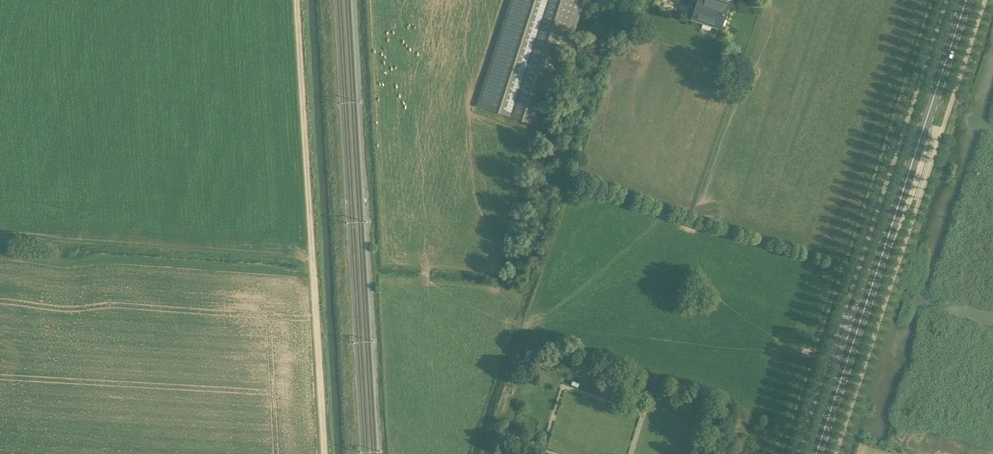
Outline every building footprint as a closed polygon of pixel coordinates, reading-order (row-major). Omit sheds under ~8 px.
[(584,0),(511,0),(476,107),(543,128),(584,0)] [(692,19),(721,29),(730,4),(718,0),(691,0),(697,2),(692,19)]
